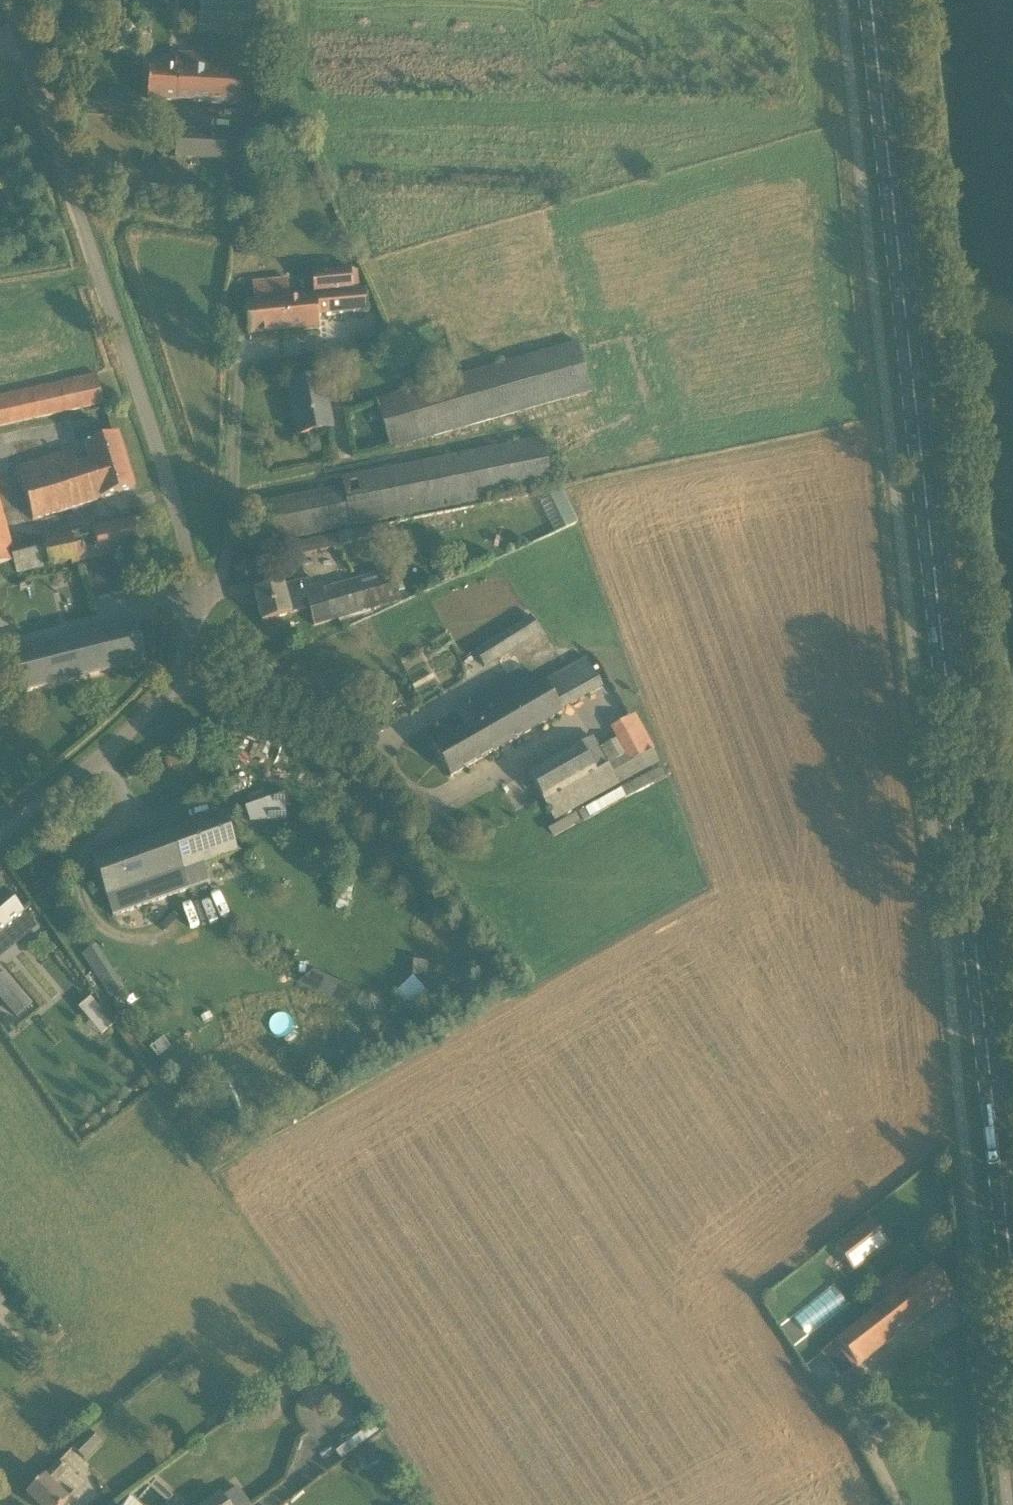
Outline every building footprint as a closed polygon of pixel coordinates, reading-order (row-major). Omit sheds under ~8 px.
[(263,0),(200,0),(198,36),(260,40),(263,0)] [(262,58),(175,53),(175,70),(149,68),(147,100),(240,106),(255,106),(258,60),(262,60),(262,58)] [(178,134),(176,158),(224,161),(225,137),(178,134)] [(254,304),(245,305),(248,337),(320,330),(319,318),(367,313),(365,292),(353,293),(351,271),(314,275),(316,298),(289,300),(288,280),(253,284),(254,304)] [(391,449),(592,391),(578,344),(377,401),(391,449)] [(319,366),(321,378),(288,385),(298,436),(332,429),(322,383),(334,380),(331,363),(319,366)] [(97,376),(0,397),(0,426),(103,403),(97,376)] [(118,435),(85,445),(90,463),(78,467),(73,450),(17,468),(33,521),(135,489),(118,435)] [(258,546),(552,486),(543,439),(342,480),(343,487),(250,506),(258,546)] [(554,491),(546,493),(564,530),(577,523),(561,489),(554,491)] [(15,561),(0,507),(0,565),(15,561)] [(72,566),(140,550),(134,520),(12,548),(18,573),(52,565),(53,566),(71,562),(72,566)] [(388,524),(287,544),(290,557),(311,552),(390,535),(388,524)] [(119,558),(85,566),(94,601),(128,593),(119,558)] [(283,587),(283,586),(254,594),(262,623),(291,615),(309,610),(314,627),(400,601),(391,571),(323,591),(321,585),(309,588),(308,584),(306,584),(305,582),(303,583),(303,581),(283,587)] [(485,668),(541,632),(531,617),(475,652),(485,668)] [(136,626),(12,656),(21,693),(145,663),(136,626)] [(561,711),(602,687),(586,659),(530,690),(520,672),(466,704),(476,721),(432,747),(450,778),(562,713),(561,711)] [(266,687),(275,683),(270,670),(260,673),(266,687)] [(653,751),(639,725),(618,738),(628,756),(632,762),(653,751)] [(580,745),(528,774),(542,800),(553,820),(618,784),(609,767),(597,774),(580,745)] [(285,793),(244,808),(250,823),(287,821),(285,793)] [(93,862),(113,917),(209,883),(202,864),(235,852),(222,816),(93,862)] [(35,927),(23,912),(21,914),(3,893),(0,896),(0,956),(35,927)] [(95,947),(83,955),(111,995),(123,987),(95,947)] [(427,976),(427,962),(414,961),(414,976),(427,976)] [(32,1005),(4,973),(0,977),(0,998),(16,1018),(32,1005)] [(410,1011),(429,992),(414,976),(394,995),(410,1011)] [(888,1246),(870,1222),(835,1250),(853,1273),(888,1246)] [(822,1354),(842,1380),(952,1293),(932,1267),(822,1354)] [(101,1442),(89,1431),(73,1448),(84,1459),(101,1442)] [(44,1477),(26,1496),(36,1504),(64,1504),(68,1501),(53,1485),(67,1471),(58,1463),(44,1478),(44,1477)] [(220,1494),(204,1504),(228,1504),(220,1494)]
